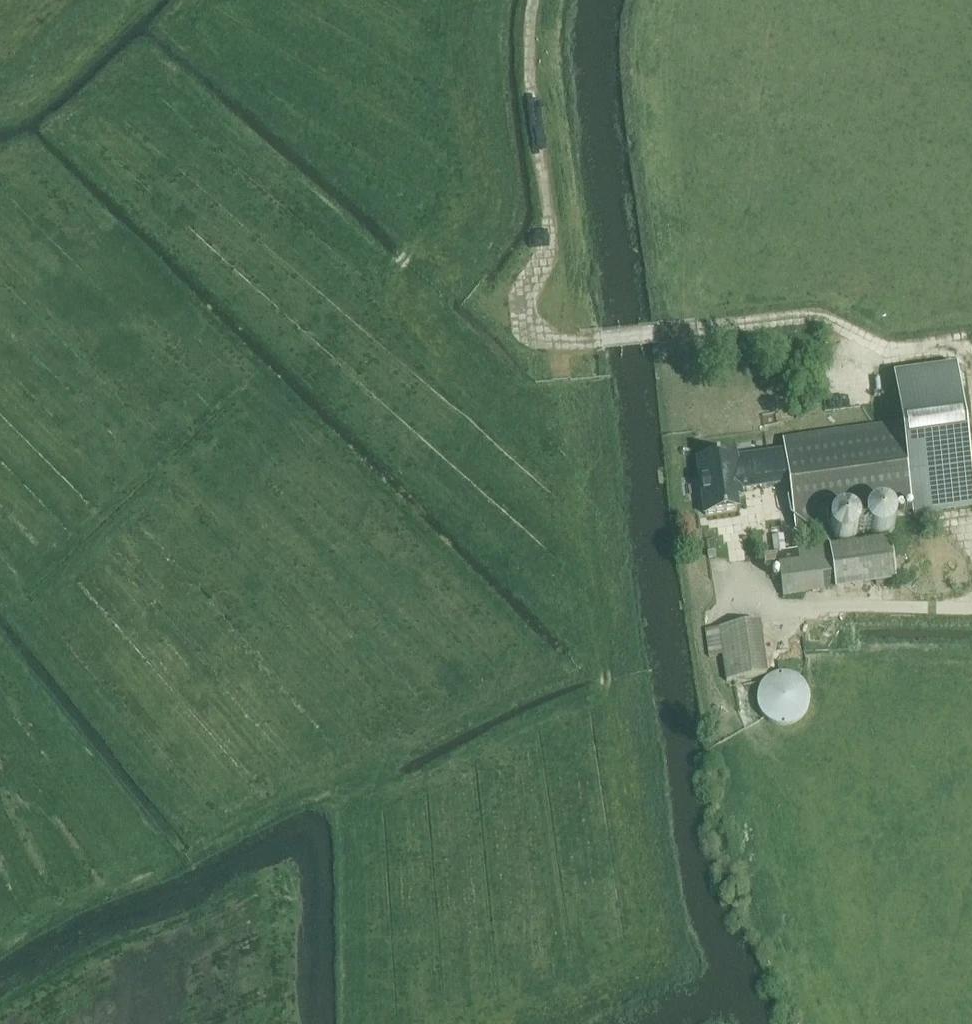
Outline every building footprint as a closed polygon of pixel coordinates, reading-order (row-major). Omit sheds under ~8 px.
[(895,374),(902,426),(782,443),(784,453),(735,460),(735,455),(697,460),(705,515),(737,511),(734,491),(788,483),(794,531),(827,526),(825,510),(912,497),(915,514),(971,506),(971,480),(956,366),(895,374)] [(772,538),(774,554),(777,554),(785,552),(783,536),(772,538)] [(785,552),(777,554),(782,596),(823,591),(832,590),(835,589),(828,548),(828,541),(795,546),(796,551),(785,552)] [(778,562),(777,554),(774,554),(764,555),(765,564),(778,562)] [(767,675),(760,623),(705,631),(709,657),(722,656),(726,681),(767,675)] [(787,673),(784,673),(782,673),(779,673),(777,673),(773,675),(770,676),(768,678),(765,679),(764,681),(762,683),(760,686),(758,689),(757,693),(757,697),(757,699),(757,701),(757,703),(757,705),(758,707),(758,708),(759,710),(761,713),(763,716),(765,718),(768,721),(771,723),(774,724),(777,725),(780,726),(784,726),(788,726),(791,725),(793,724),(797,722),(800,720),(802,718),(804,716),(805,714),(806,713),(808,710),(808,708),(809,707),(809,705),(810,703),(810,699),(810,697),(810,696),(809,693),(809,691),(808,689),(807,688),(806,686),(804,683),(802,681),(801,679),(800,678),(797,676),(794,675),(791,674),(787,673)]
